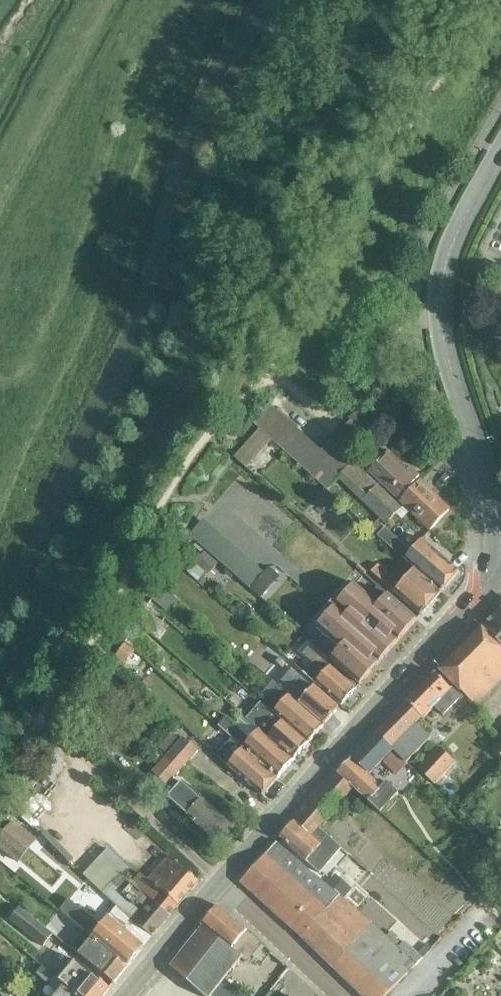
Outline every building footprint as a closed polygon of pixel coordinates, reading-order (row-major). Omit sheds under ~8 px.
[(327,490),(338,478),(352,463),(354,462),(330,439),(319,450),(268,405),(258,416),(259,417),(252,425),(258,430),(271,441),(327,490)] [(365,436),(350,421),(332,440),(347,455),(365,436)] [(245,470),(271,441),(258,430),(232,458),(245,470)] [(387,452),(381,459),(373,451),(360,464),(399,500),(417,482),(414,479),(418,476),(409,467),(406,470),(387,452)] [(352,463),(338,478),(386,524),(400,510),(352,463)] [(417,482),(399,500),(430,530),(448,511),(426,490),(417,482)] [(325,491),(316,501),(330,514),(340,505),(325,491)] [(200,520),(186,537),(246,588),(260,572),(200,520)] [(414,570),(441,591),(458,572),(421,539),(410,551),(376,521),(368,529),(414,570)] [(204,554),(194,566),(207,577),(217,565),(204,554)] [(441,591),(414,570),(400,586),(377,565),(371,571),(420,615),(441,591)] [(267,566),(247,589),(258,598),(278,575),(267,566)] [(358,684),(415,618),(386,593),(377,604),(352,584),(315,628),(339,649),(329,660),(358,684)] [(163,587),(152,601),(166,612),(176,598),(163,587)] [(482,628),(500,647),(500,608),(482,628)] [(155,636),(162,623),(144,613),(136,626),(155,636)] [(482,628),(440,670),(455,685),(465,694),(476,705),(500,680),(500,647),(482,628)] [(146,660),(154,649),(133,633),(125,644),(146,660)] [(122,647),(114,659),(125,667),(133,655),(122,647)] [(306,648),(301,654),(311,663),(323,672),(314,682),(315,683),(341,705),(355,688),(306,648)] [(269,653),(263,659),(269,664),(274,657),(269,653)] [(314,683),(302,673),(294,666),(284,677),(305,695),(298,704),(323,725),(338,708),(313,686),(315,683),(314,682),(314,683)] [(465,694),(455,685),(452,689),(435,674),(406,703),(422,718),(423,719),(435,706),(444,715),(465,694)] [(298,704),(275,685),(272,681),(262,693),(265,696),(268,692),(282,703),(273,713),(282,721),(308,743),(323,725),(298,704)] [(260,702),(249,715),(245,719),(258,730),(293,760),(308,743),(282,721),(273,713),(260,702)] [(406,703),(377,733),(393,749),(407,762),(431,737),(417,723),(422,718),(406,703)] [(225,718),(218,726),(231,737),(278,777),(293,760),(258,730),(250,739),(225,718)] [(377,733),(338,773),(354,788),(381,814),(399,793),(386,782),(382,787),(369,774),(386,756),(393,749),(377,733)] [(231,737),(225,743),(216,755),(263,795),(278,777),(231,737)] [(183,738),(171,751),(185,764),(197,751),(183,738)] [(433,784),(455,761),(439,746),(417,768),(433,784)] [(185,764),(171,751),(153,772),(167,784),(185,764)] [(338,773),(330,782),(346,796),(354,788),(338,773)] [(168,797),(220,843),(233,829),(181,782),(168,797)] [(330,782),(323,790),(339,804),(346,796),(330,782)] [(339,804),(323,790),(316,797),(332,812),(339,804)] [(332,812),(316,797),(309,805),(325,820),(332,812)] [(309,805),(302,813),(318,828),(325,820),(309,805)] [(295,821),(280,837),(319,874),(321,872),(329,878),(349,856),(341,848),(318,828),(302,813),(295,821)] [(0,837),(0,849),(17,862),(37,838),(14,819),(0,837)] [(282,868),(292,856),(276,842),(266,853),(282,868)] [(266,853),(258,862),(274,877),(282,868),(266,853)] [(145,893),(133,882),(101,854),(82,876),(126,915),(152,936),(171,915),(145,893)] [(140,874),(133,882),(145,893),(171,915),(184,899),(198,882),(170,856),(166,861),(154,874),(148,881),(140,874)] [(255,894),(362,995),(385,995),(391,990),(415,965),(396,947),(395,946),(385,937),(367,920),(343,899),(328,886),(292,856),(282,868),(274,877),(255,894)] [(274,877),(258,862),(241,881),(255,894),(274,877)] [(336,877),(328,886),(343,899),(351,889),(336,877)] [(101,945),(127,966),(143,948),(107,918),(100,926),(67,900),(60,911),(93,938),(97,941),(101,945)] [(220,906),(203,926),(242,959),(245,961),(261,942),(247,930),(235,919),(220,906)] [(18,908),(8,921),(43,948),(52,935),(18,908)] [(171,965),(199,990),(206,995),(244,995),(225,980),(242,959),(203,926),(196,935),(171,965)] [(390,931),(385,937),(395,946),(399,942),(395,939),(397,937),(390,931)] [(85,932),(72,948),(80,954),(114,982),(127,966),(101,945),(97,941),(93,938),(85,932)] [(396,947),(415,965),(431,949),(426,944),(417,953),(403,940),(396,947)] [(78,995),(103,995),(109,988),(75,960),(59,980),(69,988),(69,989),(78,995)] [(69,989),(69,988),(59,980),(58,981),(41,967),(35,975),(54,991),(50,995),(78,995),(69,989)]
